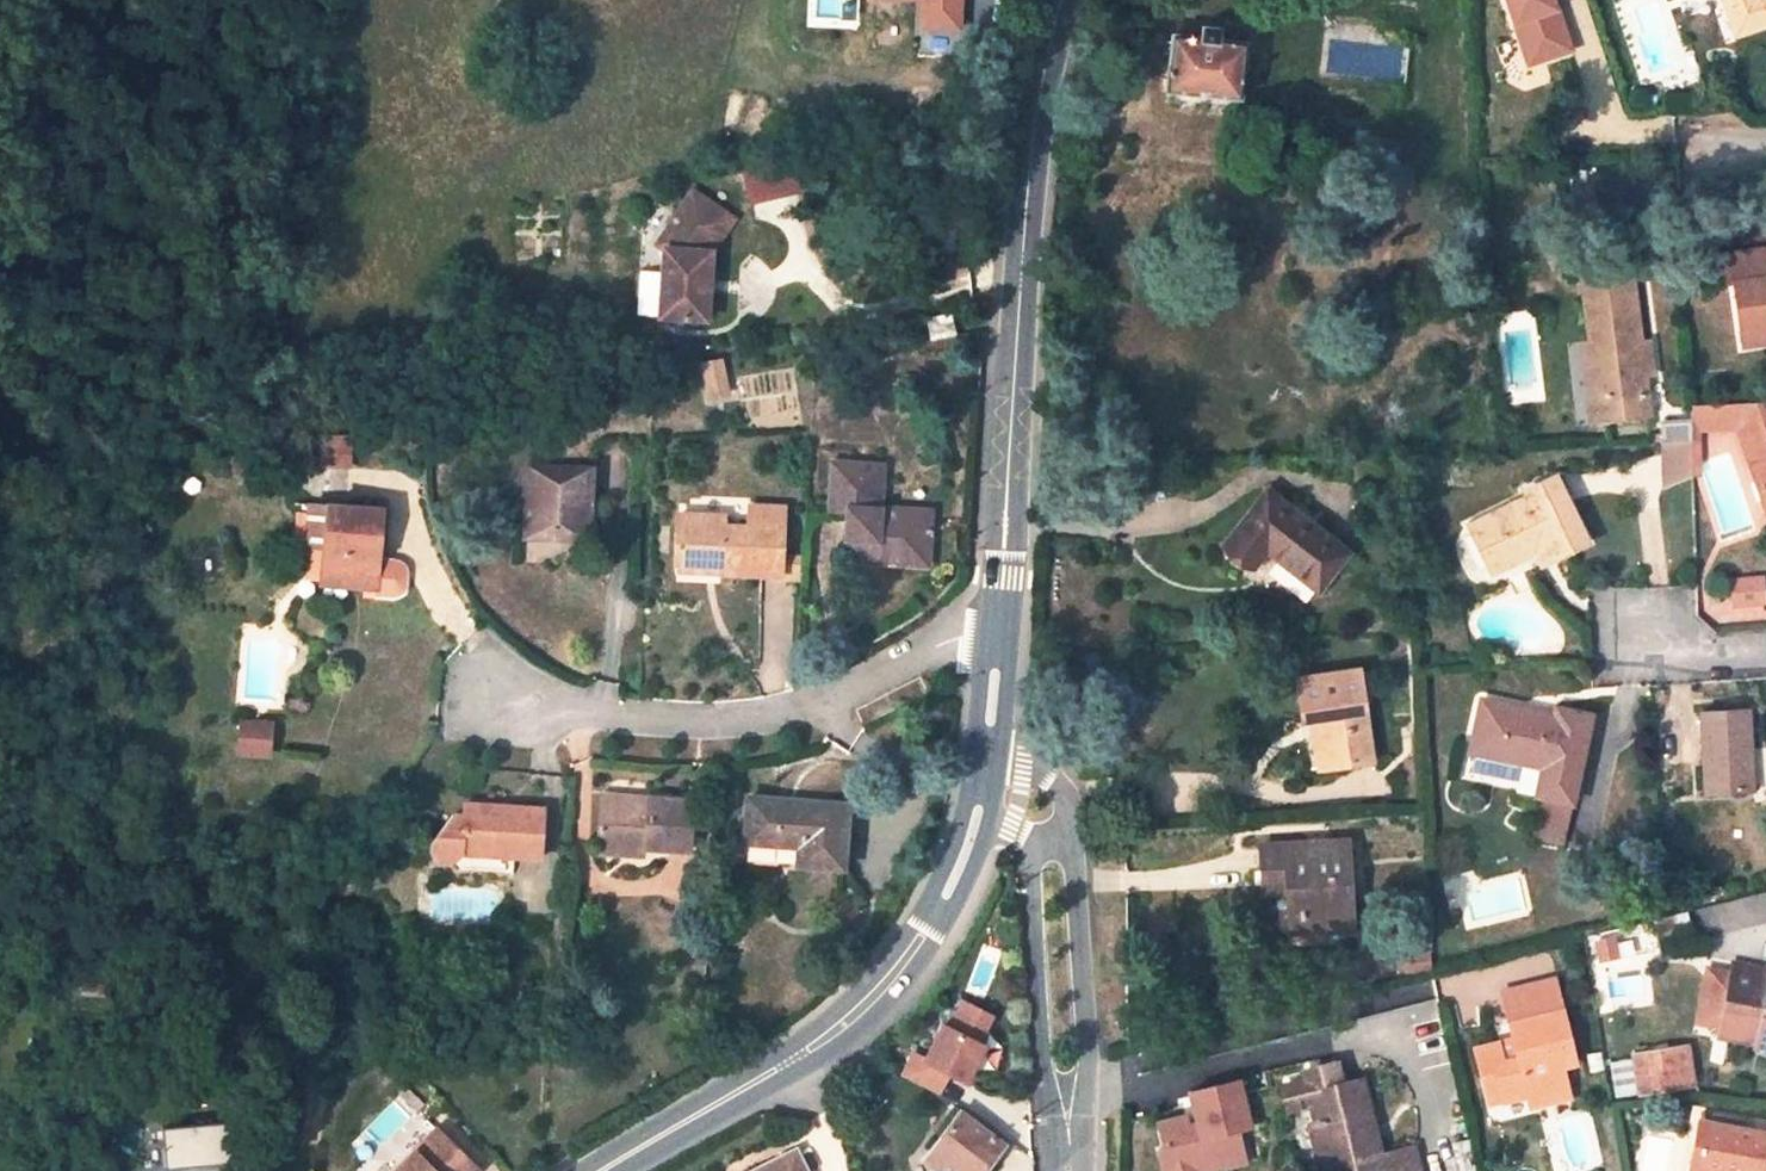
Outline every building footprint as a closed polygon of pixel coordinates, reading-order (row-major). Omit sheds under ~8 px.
[(885,23),(941,25),(941,0),(886,0),(885,23)] [(1527,68),(1578,52),(1562,0),(1507,0),(1527,68)] [(1737,35),(1765,26),(1765,0),(1725,0),(1737,35)] [(1235,93),(1241,49),(1218,45),(1219,31),(1204,28),(1203,34),(1202,42),(1177,38),(1172,85),(1235,93)] [(1203,34),(1184,31),(1182,39),(1202,42),(1203,34)] [(796,161),(743,171),(750,205),(803,195),(796,161)] [(707,317),(716,247),(727,233),(703,214),(713,200),(697,187),(673,219),(680,225),(677,245),(666,244),(656,310),(707,317)] [(703,214),(727,233),(738,219),(713,200),(703,214)] [(677,245),(680,225),(673,219),(658,238),(666,244),(677,245)] [(1727,284),(1735,283),(1743,348),(1765,345),(1765,250),(1723,256),(1727,284)] [(1632,265),(1582,272),(1591,341),(1601,420),(1651,413),(1645,375),(1656,374),(1654,351),(1640,353),(1638,341),(1634,310),(1638,310),(1632,265)] [(953,314),(928,319),(932,341),(957,336),(953,314)] [(1640,353),(1654,351),(1652,339),(1638,341),(1640,353)] [(1582,342),(1593,421),(1601,420),(1591,341),(1582,342)] [(1737,404),(1759,465),(1752,468),(1765,506),(1765,402),(1737,404)] [(1737,404),(1686,405),(1688,428),(1737,426),(1752,468),(1759,465),(1737,404)] [(354,465),(354,436),(323,436),(323,463),(354,465)] [(1655,442),(1654,443),(1654,456),(1665,485),(1690,475),(1689,442),(1688,440),(1681,441),(1675,441),(1660,442),(1655,442)] [(883,466),(833,462),(829,510),(848,511),(847,540),(879,542),(877,563),(929,566),(932,522),(881,518),(883,466)] [(591,472),(532,468),(527,535),(587,539),(591,472)] [(1527,496),(1469,525),(1493,571),(1534,550),(1547,543),(1554,559),(1589,541),(1555,474),(1524,490),(1527,496)] [(1350,553),(1269,491),(1224,546),(1255,568),(1268,551),(1320,591),(1350,553)] [(383,510),(330,506),(330,508),(326,548),(323,585),(377,588),(379,560),(383,510)] [(726,517),(679,514),(676,564),(722,567),(721,573),(762,575),(763,566),(782,567),(784,530),(786,508),(753,506),(752,528),(725,527),(726,517)] [(326,548),(330,508),(312,507),(308,546),(326,548)] [(881,518),(932,522),(932,512),(881,510),(881,518)] [(1534,550),(1543,565),(1554,559),(1547,543),(1534,550)] [(408,588),(409,574),(407,568),(402,564),(396,561),(379,560),(377,588),(376,597),(393,599),(400,597),(406,594),(408,588)] [(1729,609),(1765,607),(1765,576),(1727,578),(1729,609)] [(1359,669),(1297,679),(1303,721),(1325,718),(1333,768),(1375,762),(1359,669)] [(1554,716),(1480,701),(1470,754),(1541,769),(1537,797),(1541,798),(1569,803),(1571,803),(1590,716),(1556,709),(1554,716)] [(1747,709),(1700,712),(1706,792),(1753,790),(1747,709)] [(1312,720),(1320,770),(1333,768),(1325,718),(1312,720)] [(269,752),(271,728),(242,726),(240,749),(269,752)] [(695,802),(605,796),(601,847),(645,849),(691,852),(695,802)] [(1562,841),(1569,803),(1541,798),(1534,836),(1562,841)] [(849,806),(749,799),(745,844),(800,847),(798,865),(844,868),(849,806)] [(541,859),(543,809),(467,804),(467,814),(461,813),(454,813),(433,841),(433,852),(441,860),(454,861),(462,869),(506,870),(507,857),(541,859)] [(1347,840),(1259,845),(1262,895),(1300,893),(1302,930),(1352,927),(1347,840)] [(600,855),(644,859),(645,849),(601,847),(600,855)] [(1287,894),(1290,931),(1302,930),(1300,893),(1287,894)] [(1708,900),(1710,927),(1765,924),(1765,896),(1708,900)] [(1618,939),(1602,943),(1606,957),(1622,953),(1618,939)] [(1735,961),(1719,1039),(1765,1048),(1765,967),(1735,961)] [(1512,1026),(1564,1012),(1556,980),(1504,993),(1512,1026)] [(977,1084),(994,1048),(990,1039),(999,1017),(969,1004),(957,1031),(950,1028),(935,1063),(922,1058),(912,1080),(943,1094),(953,1073),(959,1076),(977,1084)] [(1576,1063),(1564,1013),(1564,1012),(1512,1026),(1515,1038),(1476,1048),(1483,1076),(1498,1072),(1505,1102),(1529,1096),(1532,1107),(1572,1097),(1564,1066),(1576,1063)] [(1692,1085),(1686,1050),(1635,1059),(1641,1094),(1692,1085)] [(1416,1146),(1383,1156),(1364,1079),(1344,1084),(1339,1061),(1304,1070),(1306,1080),(1284,1085),(1290,1111),(1313,1106),(1318,1125),(1311,1127),(1322,1170),(1328,1168),(1329,1170),(1422,1170),(1416,1146)] [(1483,1076),(1491,1106),(1505,1102),(1498,1072),(1483,1076)] [(950,1098),(959,1076),(953,1073),(943,1094),(950,1098)] [(1190,1091),(1194,1113),(1156,1120),(1165,1170),(1229,1170),(1251,1167),(1246,1135),(1256,1133),(1247,1082),(1190,1091)] [(962,1113),(925,1160),(928,1163),(934,1155),(950,1166),(946,1170),(986,1170),(1005,1146),(962,1113)] [(1702,1121),(1698,1144),(1708,1146),(1703,1165),(1728,1170),(1727,1170),(1765,1170),(1765,1134),(1702,1121)] [(238,1126),(168,1128),(169,1168),(239,1166),(238,1126)] [(440,1131),(400,1170),(478,1170),(479,1169),(440,1131)] [(1698,1144),(1694,1163),(1703,1165),(1708,1146),(1698,1144)] [(758,1170),(809,1170),(800,1150),(758,1170)] [(928,1163),(939,1170),(946,1170),(950,1166),(934,1155),(928,1163)]
